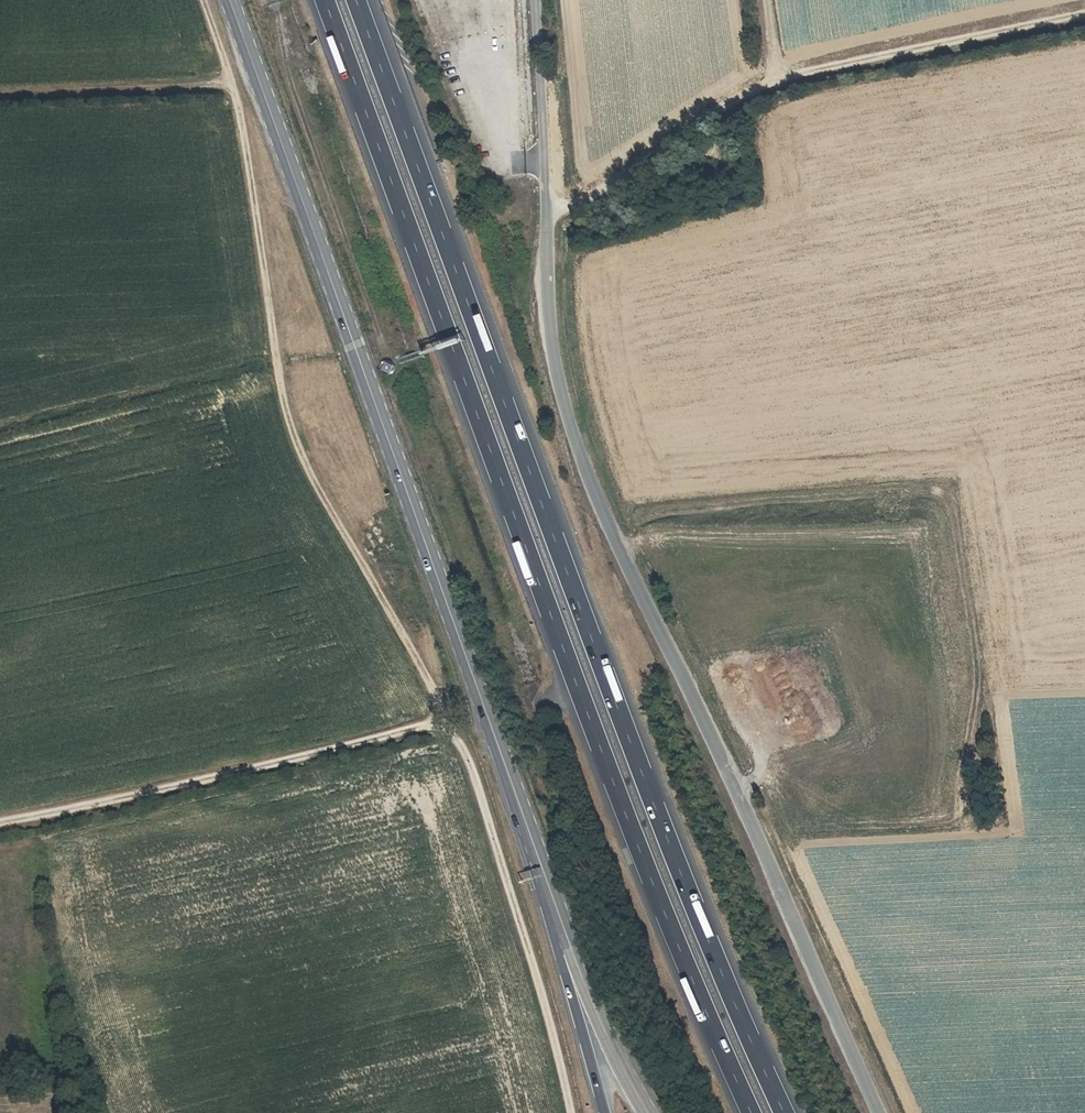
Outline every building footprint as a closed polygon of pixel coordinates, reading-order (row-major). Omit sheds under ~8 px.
[(441,63),(448,60),(442,45),(435,48),(441,63)]
